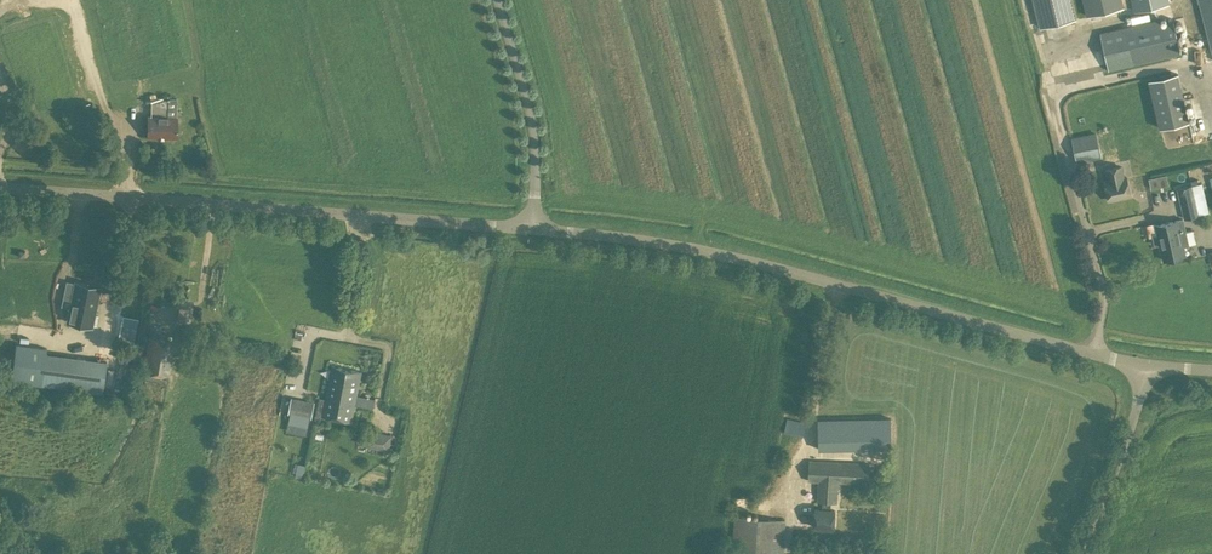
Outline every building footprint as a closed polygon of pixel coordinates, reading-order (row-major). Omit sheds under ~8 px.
[(1041,26),(1075,17),(1071,0),(1034,0),(1041,26)] [(1121,0),(1083,0),(1087,16),(1090,15),(1094,14),(1118,8),(1121,7),(1123,6),(1121,0)] [(1135,11),(1168,3),(1168,0),(1133,0),(1135,11)] [(1211,49),(1211,0),(1199,0),(1211,49)] [(1100,32),(1109,71),(1180,52),(1172,20),(1160,23),(1159,19),(1100,32)] [(1189,121),(1178,73),(1149,80),(1160,128),(1189,121)] [(167,113),(177,114),(177,96),(167,96),(167,113)] [(176,137),(177,116),(148,115),(147,136),(176,137)] [(1077,162),(1102,157),(1096,132),(1072,137),(1077,162)] [(1109,180),(1105,181),(1109,200),(1130,195),(1126,176),(1123,177),(1121,166),(1106,169),(1109,180)] [(1157,175),(1149,177),(1151,188),(1160,186),(1157,175)] [(1177,189),(1183,219),(1203,214),(1201,204),(1202,204),(1199,191),(1193,192),(1192,186),(1177,189)] [(1185,255),(1177,220),(1156,225),(1164,259),(1185,255)] [(75,282),(75,283),(69,282),(66,283),(64,292),(66,295),(72,297),(66,320),(91,326),(100,287),(75,282)] [(179,307),(177,320),(190,322),(192,309),(179,307)] [(123,317),(118,337),(134,340),(138,319),(138,318),(123,315),(123,317)] [(150,327),(142,370),(169,375),(175,340),(159,338),(160,329),(150,327)] [(46,348),(17,343),(12,379),(70,388),(75,357),(46,353),(46,348)] [(330,379),(326,399),(320,397),(316,414),(351,421),(361,372),(339,368),(336,380),(330,379)] [(314,402),(292,397),(288,419),(310,423),(314,402)] [(802,438),(806,423),(787,418),(783,433),(802,438)] [(818,419),(818,449),(891,449),(891,419),(818,419)] [(392,434),(369,430),(366,446),(389,450),(392,434)] [(809,460),(808,481),(818,481),(817,501),(837,502),(838,482),(869,484),(870,463),(809,460)] [(833,528),(834,509),(815,508),(814,527),(833,528)] [(732,553),(783,553),(785,520),(735,517),(732,553)]
